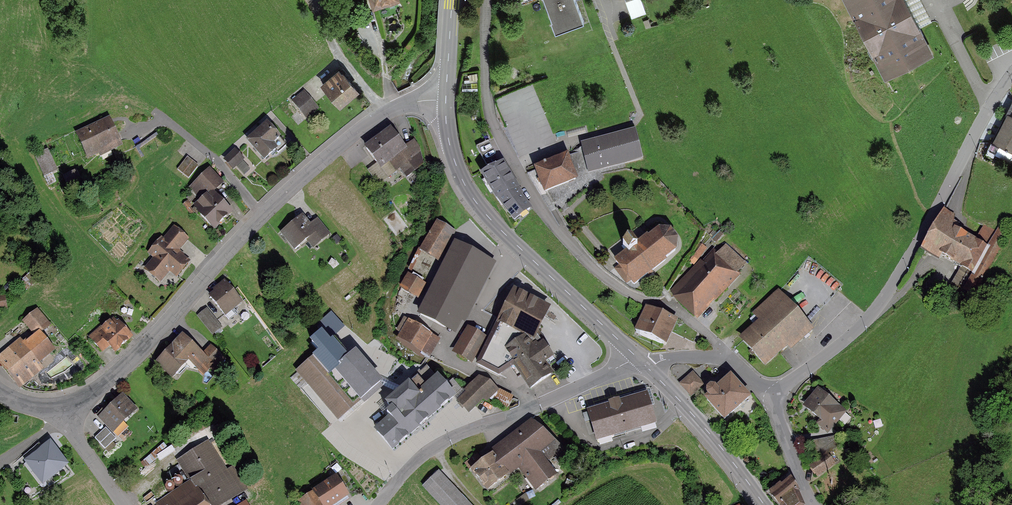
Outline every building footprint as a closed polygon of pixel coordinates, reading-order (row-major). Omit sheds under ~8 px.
[(554,28),(581,18),(575,0),(543,0),(554,28)] [(904,0),(842,0),(883,81),(933,56),(906,3),(904,0)] [(340,110),(359,95),(343,75),(341,76),(339,73),(321,88),(340,110)] [(307,118),(320,108),(303,89),(291,99),(307,118)] [(1009,117),(1007,115),(992,145),(998,148),(994,156),(1010,164),(1011,160),(1011,112),(1009,117)] [(101,154),(123,144),(110,114),(75,130),(87,157),(99,151),(101,154)] [(281,134),(269,120),(247,138),(265,158),(276,148),(278,151),(286,144),(279,136),(281,134)] [(367,169),(377,184),(400,168),(406,176),(424,162),(419,146),(414,138),(405,144),(391,124),(364,143),(377,162),(367,169)] [(583,149),(534,165),(542,187),(575,176),(571,166),(587,161),(591,173),(640,156),(630,127),(581,143),(583,149)] [(245,158),(235,147),(223,158),(233,169),(236,167),(244,175),(251,169),(243,159),(245,158)] [(57,168),(48,148),(33,155),(43,175),(57,168)] [(188,177),(198,165),(187,156),(177,169),(188,177)] [(215,189),(223,181),(210,167),(188,187),(199,198),(193,204),(214,227),(233,209),(215,189)] [(529,207),(502,167),(485,178),(512,218),(529,207)] [(80,179),(74,169),(61,176),(67,186),(80,179)] [(313,246),(331,232),(318,216),(311,222),(303,212),(279,230),(294,249),(307,239),(313,246)] [(965,271),(950,295),(964,303),(1005,234),(996,229),(993,234),(982,227),(975,238),(985,244),(982,250),(945,229),(951,218),(942,213),(923,246),(965,271)] [(436,218),(419,248),(440,260),(458,230),(436,218)] [(190,238),(175,225),(163,240),(160,238),(148,252),(152,257),(142,268),(160,284),(171,272),(177,277),(192,260),(180,250),(190,238)] [(624,248),(614,258),(631,281),(671,250),(674,245),(674,239),(673,232),(670,228),(664,225),(657,226),(648,234),(645,231),(634,241),(628,234),(619,242),(624,248)] [(455,239),(417,311),(455,331),(461,319),(464,320),(496,261),(455,239)] [(718,250),(673,293),(690,310),(709,293),(711,295),(738,270),(718,250)] [(400,285),(419,298),(428,284),(409,272),(400,285)] [(224,314),(242,300),(224,277),(211,288),(213,290),(208,294),(224,314)] [(533,338),(538,329),(550,304),(514,285),(476,362),(499,375),(513,365),(514,359),(505,348),(523,333),(533,338)] [(762,317),(741,338),(761,359),(784,337),(785,339),(804,321),(775,291),(755,310),(762,317)] [(666,345),(677,319),(663,313),(645,305),(634,331),(666,345)] [(0,353),(0,361),(21,386),(44,367),(40,362),(57,348),(43,332),(52,324),(38,307),(22,319),(34,333),(24,341),(21,336),(0,353)] [(222,326),(207,307),(197,315),(212,334),(222,326)] [(317,322),(322,327),(331,338),(334,335),(345,325),(331,310),(317,322)] [(116,314),(103,325),(102,324),(89,335),(102,351),(110,344),(115,350),(133,334),(116,314)] [(428,357),(440,337),(404,315),(396,329),(400,331),(396,340),(422,355),(423,353),(428,357)] [(486,335),(468,325),(453,351),(471,361),(486,335)] [(349,353),(334,335),(331,338),(322,327),(310,338),(319,349),(296,369),(338,418),(384,377),(357,346),(349,353)] [(554,355),(538,329),(533,338),(523,333),(505,348),(514,359),(513,365),(529,388),(553,371),(546,360),(554,355)] [(211,344),(203,351),(183,332),(168,346),(169,346),(155,361),(171,378),(189,360),(203,375),(212,367),(214,371),(226,360),(211,344)] [(389,414),(374,428),(393,449),(462,388),(452,377),(447,382),(437,371),(434,374),(427,366),(422,371),(419,370),(416,373),(418,375),(412,381),(410,379),(386,401),(391,406),(386,411),(389,414)] [(693,370),(678,383),(690,396),(705,383),(693,370)] [(465,389),(466,391),(478,403),(484,397),(506,409),(513,396),(498,388),(479,374),(465,389)] [(746,397),(728,378),(715,391),(711,387),(707,387),(705,390),(706,394),(701,398),(722,420),(746,397)] [(845,412),(846,410),(818,386),(803,403),(820,418),(816,422),(828,432),(839,419),(845,412)] [(98,414),(112,430),(137,407),(123,391),(98,414)] [(478,403),(466,391),(457,400),(468,412),(478,403)] [(609,401),(587,408),(596,439),(655,422),(646,391),(620,398),(619,396),(608,399),(609,401)] [(851,417),(845,412),(839,419),(845,425),(851,417)] [(548,460),(564,446),(532,418),(491,447),(493,450),(470,467),(487,488),(509,472),(510,474),(519,467),(536,489),(557,472),(548,460)] [(106,427),(94,438),(105,449),(116,438),(106,427)] [(827,451),(828,453),(845,439),(841,434),(808,442),(819,456),(827,451)] [(69,462),(50,438),(23,460),(42,484),(69,462)] [(244,486),(232,465),(224,469),(209,442),(180,458),(192,479),(155,500),(157,504),(210,504),(244,486)] [(828,453),(827,451),(819,456),(809,464),(818,475),(835,462),(828,453)] [(439,470),(422,486),(441,504),(472,504),(439,470)] [(781,504),(803,504),(805,503),(799,489),(801,487),(791,474),(782,482),(781,480),(769,489),(781,504)] [(335,478),(298,501),(301,504),(329,504),(345,495),(335,478)]
